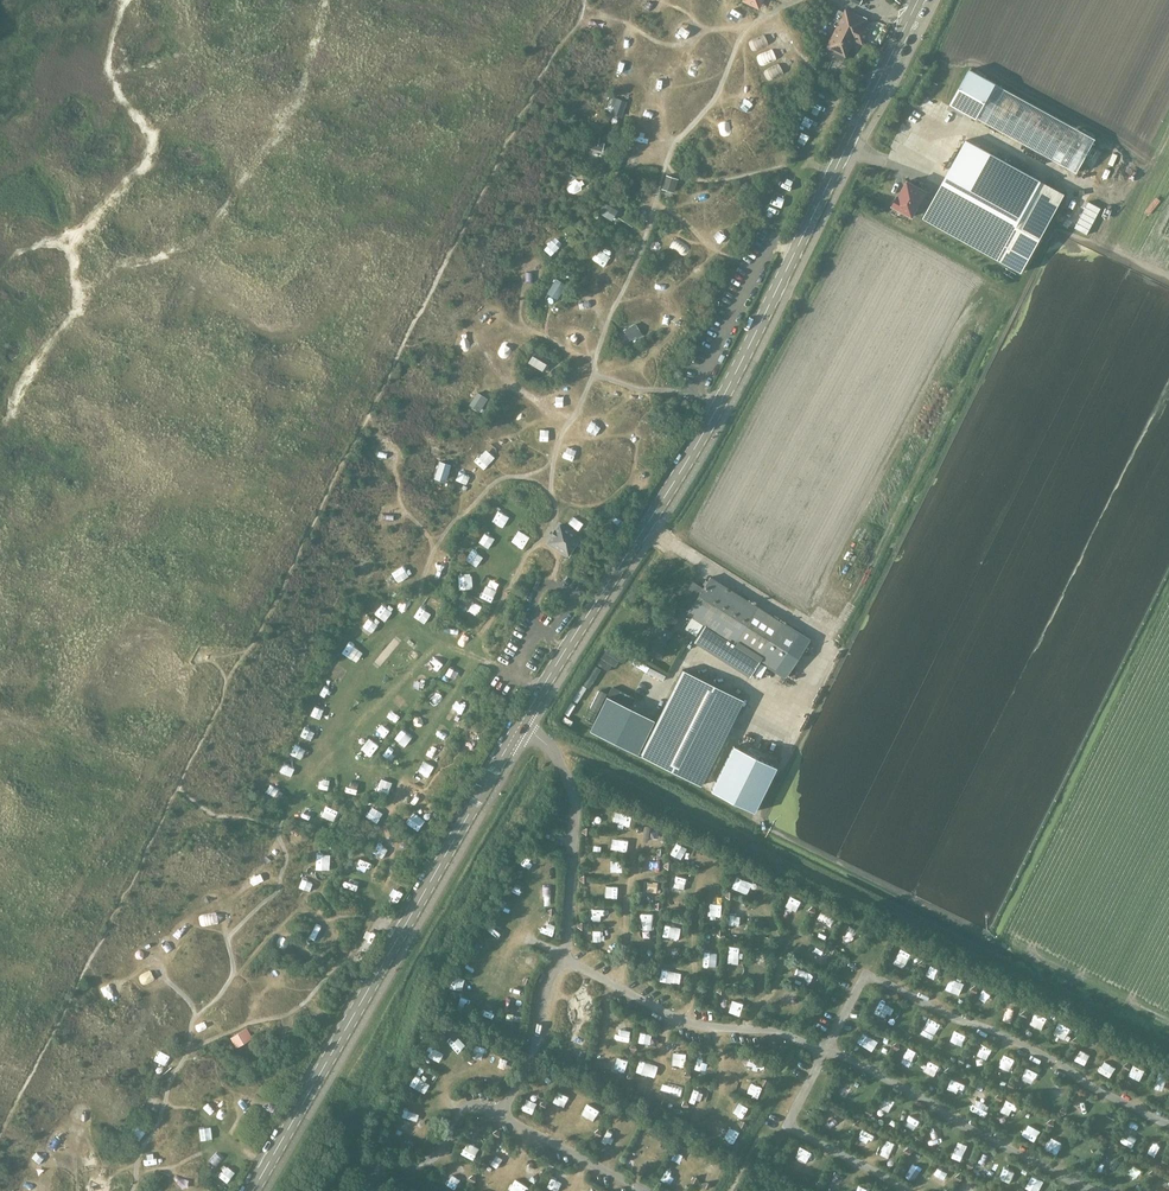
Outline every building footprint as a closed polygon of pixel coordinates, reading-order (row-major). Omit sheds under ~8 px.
[(837,23),(826,47),(845,56),(853,39),(861,43),(866,33),(864,28),(862,27),(865,20),(845,10),(844,12),(838,10),(832,20),(837,23)] [(950,104),(976,118),(995,84),(969,70),(950,104)] [(995,84),(976,118),(1076,172),(1094,139),(995,84)] [(613,105),(610,113),(621,117),(626,103),(612,98),(610,104),(613,105)] [(601,152),(603,143),(598,142),(599,137),(591,135),(587,149),(601,152)] [(965,141),(923,217),(997,258),(1034,191),(1039,181),(965,141)] [(665,175),(661,189),(673,193),(677,179),(665,175)] [(925,191),(906,181),(898,196),(897,195),(892,206),(911,217),(925,191)] [(1021,272),(1059,205),(1034,191),(997,258),(996,258),(1021,272)] [(605,204),(599,214),(611,221),(617,211),(605,204)] [(554,280),(546,294),(556,300),(564,286),(554,280)] [(636,338),(641,335),(634,323),(622,331),(628,340),(635,336),(636,338)] [(532,368),(534,366),(544,372),(550,361),(534,351),(526,364),(532,368)] [(476,392),(468,405),(479,411),(487,399),(476,392)] [(438,461),(433,478),(445,482),(450,465),(438,461)] [(556,527),(552,533),(551,532),(548,538),(549,538),(545,545),(565,557),(576,539),(556,527)] [(750,677),(760,660),(767,664),(766,667),(783,677),(783,676),(785,676),(803,647),(809,651),(811,647),(806,643),(809,639),(780,622),(710,577),(702,588),(690,580),(682,593),(679,592),(659,622),(657,625),(654,623),(640,646),(654,656),(654,655),(658,658),(663,651),(659,648),(668,633),(683,609),(688,612),(686,614),(704,626),(694,643),(750,677)] [(681,669),(639,755),(699,785),(742,700),(681,669)] [(605,697),(589,730),(636,754),(652,720),(605,697)] [(733,744),(710,791),(753,812),(776,766),(733,744)] [(246,1028),(229,1037),(235,1047),(251,1037),(246,1028)]
